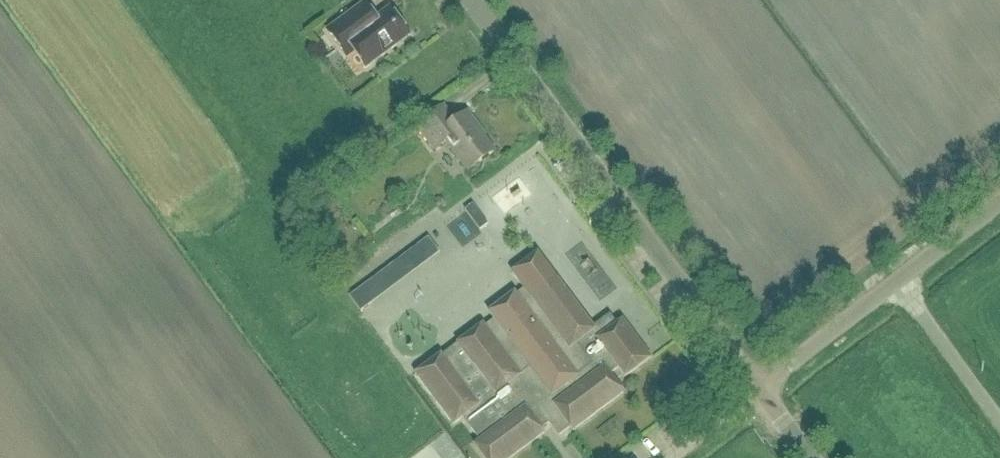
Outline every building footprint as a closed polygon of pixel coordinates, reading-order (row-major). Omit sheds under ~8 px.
[(376,19),(364,4),(327,31),(346,57),(353,52),(365,68),(409,35),(390,9),(376,19)] [(455,123),(443,108),(418,127),(435,150),(446,142),(469,171),(494,152),(477,130),(479,129),(467,114),(455,123)] [(464,211),(479,231),(488,225),(473,204),(464,211)] [(362,318),(439,256),(427,241),(350,303),(362,318)] [(453,425),(461,419),(479,442),(474,445),(483,457),(511,457),(544,433),(541,430),(549,424),(558,437),(570,428),(572,431),(623,393),(610,375),(618,369),(625,378),(651,358),(622,321),(617,325),(610,316),(593,328),(537,254),(512,274),(523,289),(516,295),(514,292),(487,313),(493,321),(485,328),(483,325),(457,344),(463,351),(447,364),(441,355),(415,375),(453,425)]
